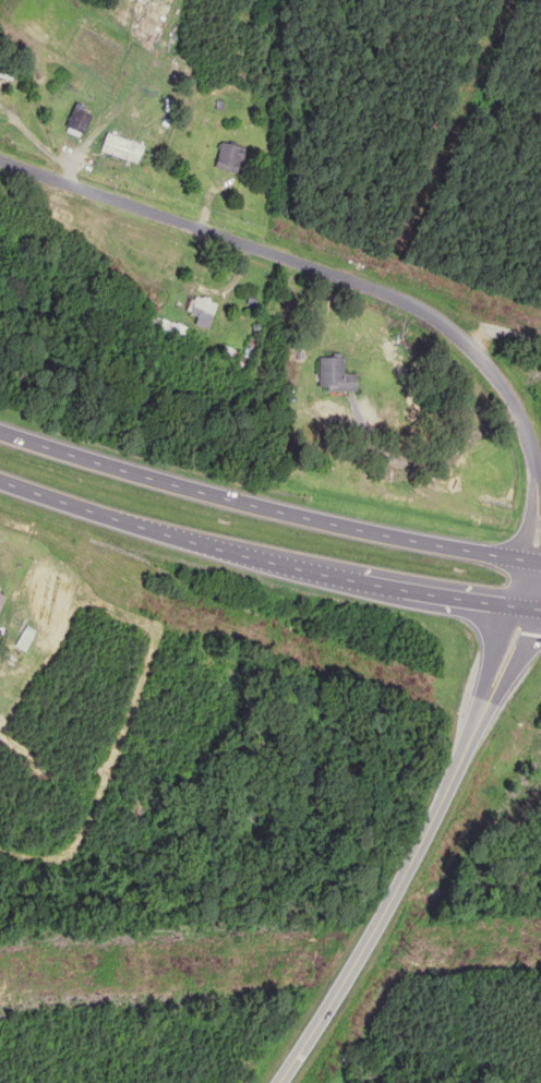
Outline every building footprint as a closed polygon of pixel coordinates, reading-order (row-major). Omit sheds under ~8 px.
[(242,149),(218,144),(212,169),(237,174),(242,149)] [(193,330),(214,327),(209,299),(189,302),(193,330)] [(147,325),(184,338),(188,329),(151,316),(147,325)] [(357,375),(343,375),(343,358),(319,358),(319,392),(357,392),(357,375)]
